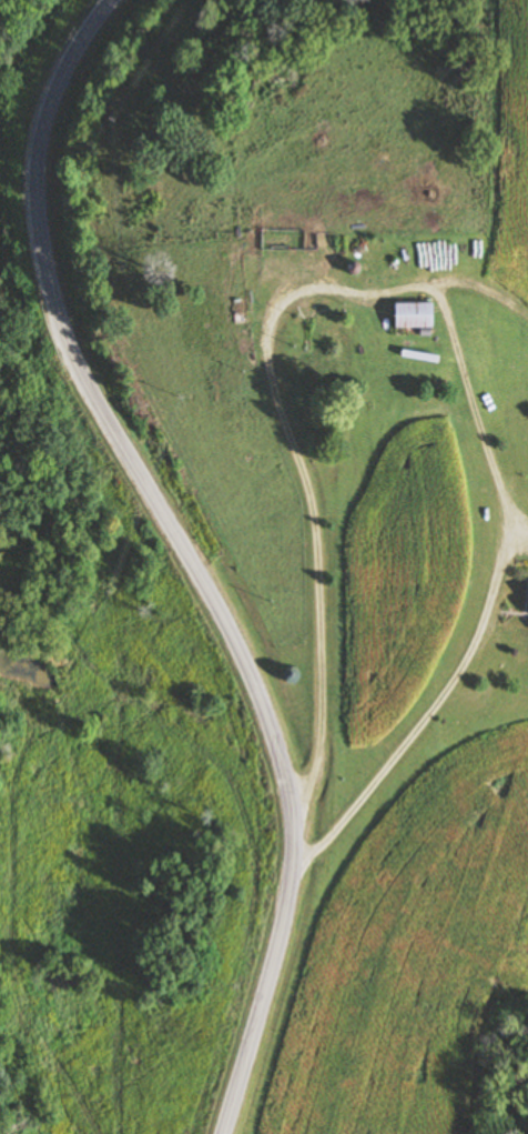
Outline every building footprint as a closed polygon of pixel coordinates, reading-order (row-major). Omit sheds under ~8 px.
[(400,327),(436,327),(436,303),(400,303),(400,327)]
